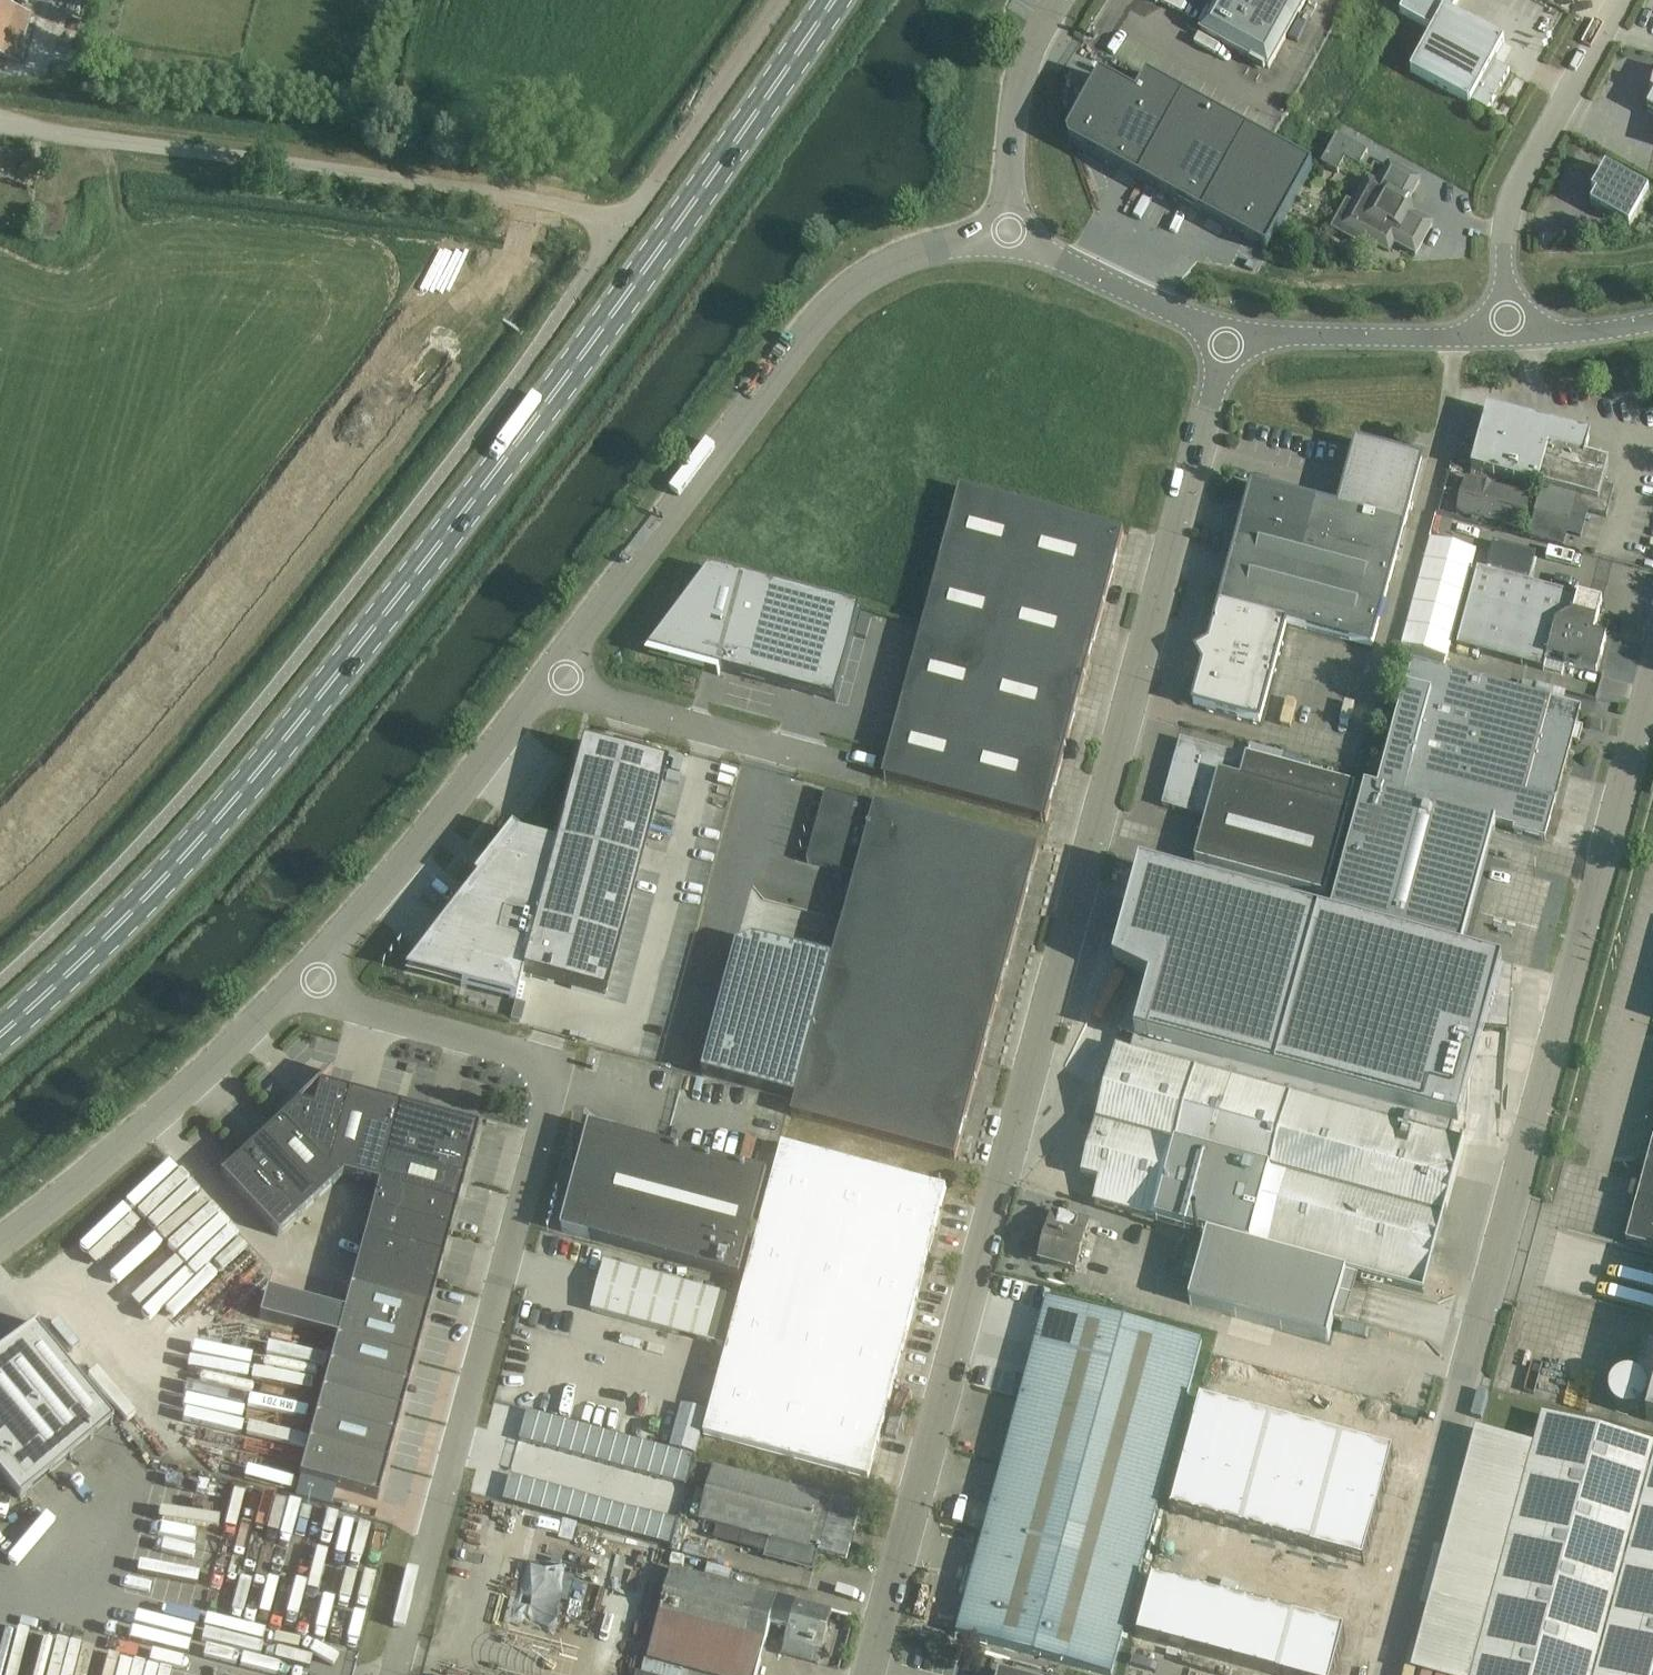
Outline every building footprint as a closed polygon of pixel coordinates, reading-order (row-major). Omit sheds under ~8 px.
[(1201,31),(1220,41),(1269,68),(1306,0),(1218,0),(1201,31)] [(1400,13),(1432,30),(1410,71),(1451,93),(1470,104),(1471,102),(1488,111),(1509,71),(1493,62),(1504,41),(1484,31),(1452,13),(1459,0),(1407,0),(1400,13)] [(15,59),(27,16),(0,8),(0,54),(15,59)] [(1145,78),(1146,77),(1136,72),(1130,82),(1141,87),(1145,78)] [(1099,76),(1067,136),(1069,144),(1265,252),(1311,169),(1229,124),(1145,78),(1141,87),(1136,96),(1099,76)] [(1368,152),(1337,135),(1321,164),(1338,173),(1345,159),(1359,167),(1368,152)] [(1348,203),(1344,209),(1333,229),(1360,243),(1362,237),(1389,252),(1394,243),(1415,254),(1432,224),(1410,211),(1407,203),(1420,180),(1400,169),(1389,164),(1377,185),(1368,179),(1353,206),(1348,203)] [(1596,195),(1590,205),(1629,227),(1649,191),(1606,167),(1592,192),(1596,195)] [(1482,430),(1471,469),(1537,488),(1549,447),(1585,457),(1587,451),(1585,451),(1589,437),(1488,409),(1482,430)] [(1252,486),(1216,621),(1281,639),(1285,624),(1372,647),(1422,461),(1356,444),(1345,487),(1341,486),(1319,499),(1317,504),(1252,486)] [(1534,515),(1528,538),(1546,543),(1564,548),(1568,535),(1582,539),(1589,512),(1607,517),(1614,489),(1603,486),(1609,463),(1585,457),(1549,447),(1537,488),(1541,489),(1533,515),(1534,515)] [(1467,479),(1457,515),(1522,532),(1531,496),(1467,479)] [(883,779),(1024,817),(1046,822),(1124,533),(961,489),(883,779)] [(1431,538),(1401,646),(1447,658),(1462,605),(1477,551),(1431,538)] [(1478,569),(1457,644),(1459,644),(1478,649),(1497,654),(1515,659),(1538,664),(1543,666),(1542,670),(1562,675),(1564,666),(1597,675),(1607,638),(1594,634),(1602,602),(1581,596),(1578,596),(1478,569)] [(711,570),(649,651),(836,701),(861,610),(711,570)] [(1194,705),(1259,723),(1281,639),(1216,621),(1210,645),(1196,653),(1204,666),(1194,705)] [(1340,876),(1330,913),(1462,949),(1495,824),(1514,829),(1513,832),(1524,835),(1545,841),(1572,740),(1578,742),(1583,727),(1576,725),(1581,708),(1564,703),(1520,691),(1414,663),(1379,791),(1365,788),(1340,876)] [(1163,806),(1207,818),(1195,862),(1326,898),(1358,788),(1181,739),(1163,806)] [(512,832),(404,971),(516,1001),(522,976),(605,998),(666,767),(581,744),(554,845),(516,835),(512,832)] [(1245,756),(1279,765),(1283,753),(1249,744),(1245,756)] [(807,862),(824,867),(857,876),(876,805),(826,792),(807,862)] [(756,937),(739,942),(706,1066),(704,1071),(797,1096),(792,1116),(955,1159),(1039,849),(876,805),(857,876),(835,958),(756,937)] [(1100,1111),(1082,1176),(1099,1181),(1094,1202),(1209,1234),(1208,1236),(1190,1304),(1328,1342),(1334,1320),(1346,1323),(1359,1278),(1359,1275),(1422,1292),(1463,1142),(1450,1138),(1453,1126),(1459,1128),(1485,1030),(1509,1032),(1514,969),(1141,867),(1114,965),(1145,980),(1118,1035),(1134,1039),(1131,1051),(1117,1048),(1100,1111)] [(312,1109),(342,1176),(378,1185),(350,1288),(429,1310),(478,1128),(320,1085),(332,1074),(330,1073),(316,1086),(318,1087),(312,1109)] [(277,1236),(342,1176),(312,1109),(299,1105),(302,1102),(300,1101),(221,1175),(277,1236)] [(567,1210),(562,1230),(562,1231),(563,1232),(564,1233),(583,1238),(584,1237),(740,1279),(768,1175),(590,1127),(568,1210),(567,1210)] [(1641,1187),(1637,1202),(1626,1243),(1647,1249),(1652,1250),(1652,1143),(1641,1187)] [(947,1190),(925,1184),(782,1146),(704,1437),(868,1481),(947,1190)] [(1089,1224),(1074,1220),(1053,1214),(1040,1262),(1076,1271),(1089,1224)] [(605,1263),(591,1312),(708,1343),(721,1294),(605,1263)] [(337,1338),(299,1478),(378,1499),(428,1313),(429,1310),(350,1288),(337,1338)] [(337,1339),(344,1314),(266,1293),(259,1318),(337,1339)] [(1020,1400),(1175,1442),(1202,1342),(1047,1300),(1020,1400)] [(1273,1345),(1276,1332),(1234,1320),(1230,1333),(1273,1345)] [(39,1325),(38,1324),(35,1326),(32,1328),(34,1330),(0,1358),(0,1474),(20,1498),(113,1421),(36,1328),(39,1325)] [(1609,1396),(1609,1398),(1610,1401),(1611,1403),(1612,1406),(1614,1408),(1616,1410),(1618,1411),(1620,1412),(1623,1413),(1625,1414),(1628,1414),(1631,1415),(1633,1414),(1636,1413),(1638,1412),(1640,1411),(1642,1409),(1649,1411),(1647,1421),(1652,1423),(1652,1339),(1644,1337),(1634,1375),(1631,1374),(1628,1374),(1626,1375),(1623,1375),(1621,1376),(1618,1378),(1616,1379),(1614,1381),(1613,1383),(1611,1385),(1610,1388),(1609,1390),(1609,1393),(1609,1396)] [(1002,1467),(1157,1509),(1175,1442),(1020,1400),(1002,1467)] [(1200,1400),(1182,1465),(1207,1472),(1225,1406),(1200,1400)] [(1225,1406),(1207,1472),(1231,1478),(1248,1413),(1225,1406)] [(532,1443),(540,1413),(527,1410),(519,1440),(532,1443)] [(532,1443),(545,1447),(553,1417),(540,1413),(532,1443)] [(1248,1413),(1231,1478),(1254,1484),(1272,1419),(1248,1413)] [(545,1447),(558,1450),(566,1420),(553,1417),(545,1447)] [(1565,1423),(1544,1417),(1474,1674),(1652,1674),(1652,1446),(1565,1423)] [(1272,1419),(1254,1484),(1278,1491),(1295,1425),(1272,1419)] [(558,1450),(571,1454),(579,1424),(566,1420),(558,1450)] [(571,1454),(584,1457),(592,1427),(579,1424),(571,1454)] [(1295,1425),(1278,1491),(1301,1497),(1319,1432),(1295,1425)] [(597,1461),(605,1431),(592,1427),(584,1457),(597,1461)] [(597,1461),(609,1464),(617,1434),(605,1431),(597,1461)] [(1319,1432),(1301,1497),(1325,1503),(1327,1494),(1335,1467),(1343,1438),(1319,1432)] [(623,1468),(631,1438),(617,1434),(609,1464),(623,1468)] [(635,1471),(644,1441),(631,1438),(623,1468),(635,1471)] [(1335,1467),(1327,1494),(1353,1501),(1368,1445),(1343,1438),(1335,1467)] [(648,1475),(657,1445),(644,1441),(635,1471),(648,1475)] [(648,1475),(661,1478),(669,1448),(657,1445),(648,1475)] [(1368,1445),(1353,1501),(1379,1508),(1386,1480),(1394,1452),(1368,1445)] [(674,1482),(682,1452),(669,1448),(661,1478),(674,1482)] [(687,1485),(695,1455),(682,1452),(674,1482),(687,1485)] [(1182,1465),(1170,1512),(1194,1519),(1207,1472),(1182,1465)] [(861,1507),(839,1501),(834,1499),(833,1501),(822,1498),(823,1495),(716,1466),(701,1521),(807,1549),(808,1546),(819,1549),(818,1552),(846,1560),(851,1543),(848,1542),(851,1533),(853,1534),(861,1507)] [(984,1534),(1139,1576),(1157,1509),(1002,1467),(984,1534)] [(1207,1472),(1194,1519),(1218,1525),(1231,1478),(1207,1472)] [(503,1501),(516,1505),(523,1479),(510,1476),(503,1501)] [(1231,1478),(1218,1525),(1242,1531),(1254,1484),(1231,1478)] [(536,1483),(523,1479),(516,1505),(529,1508),(536,1483)] [(542,1512),(549,1486),(536,1483),(529,1508),(542,1512)] [(1254,1484),(1242,1531),(1265,1538),(1278,1491),(1254,1484)] [(542,1512),(555,1515),(562,1490),(549,1486),(542,1512)] [(575,1493),(562,1490),(555,1515),(568,1519),(575,1493)] [(1278,1491),(1265,1538),(1289,1544),(1301,1497),(1278,1491)] [(568,1519),(580,1522),(587,1496),(575,1493),(568,1519)] [(1320,1522),(1312,1550),(1338,1557),(1353,1501),(1327,1494),(1325,1503),(1320,1522)] [(600,1500),(587,1496),(580,1522),(593,1526),(600,1500)] [(1301,1497),(1289,1544),(1312,1550),(1320,1522),(1325,1503),(1301,1497)] [(593,1526),(606,1529),(613,1503),(600,1500),(593,1526)] [(1353,1501),(1338,1557),(1364,1564),(1372,1536),(1379,1508),(1353,1501)] [(626,1507),(613,1503),(606,1529),(619,1532),(626,1507)] [(290,1536),(308,1543),(321,1511),(303,1504),(290,1536)] [(632,1536),(639,1510),(626,1507),(619,1532),(632,1536)] [(645,1539),(652,1514),(639,1510),(632,1536),(645,1539)] [(658,1543),(665,1517),(652,1514),(645,1539),(658,1543)] [(665,1517),(658,1543),(671,1546),(678,1521),(665,1517)] [(252,1570),(263,1533),(226,1522),(225,1527),(237,1530),(227,1563),(252,1570)] [(20,1546),(0,1527),(0,1563),(2,1565),(20,1546)] [(685,1556),(708,1558),(711,1532),(687,1530),(685,1556)] [(978,1640),(1109,1674),(1112,1674),(1139,1576),(984,1534),(957,1634),(978,1640)] [(641,1674),(647,1674),(758,1674),(771,1625),(789,1630),(796,1604),(759,1594),(672,1571),(661,1616),(656,1631),(652,1646),(648,1661),(645,1660),(641,1674)] [(1152,1579),(1136,1639),(1161,1645),(1177,1585),(1152,1579)] [(1177,1585),(1161,1645),(1184,1652),(1200,1592),(1177,1585)] [(1200,1592),(1184,1652),(1208,1658),(1224,1598),(1200,1592)] [(1224,1598),(1208,1658),(1231,1664),(1247,1604),(1224,1598)] [(832,1614),(811,1608),(796,1604),(789,1630),(782,1655),(819,1664),(830,1620),(832,1614)] [(1247,1604),(1231,1664),(1255,1671),(1271,1611),(1247,1604)] [(1255,1671),(1272,1674),(1279,1674),(1287,1647),(1295,1617),(1271,1611),(1255,1671)] [(832,1614),(830,1620),(843,1623),(845,1627),(843,1632),(850,1633),(853,1620),(832,1614)] [(1279,1674),(1307,1674),(1320,1624),(1295,1617),(1287,1647),(1279,1674)] [(1307,1674),(1334,1674),(1338,1661),(1346,1631),(1320,1624),(1307,1674)]
